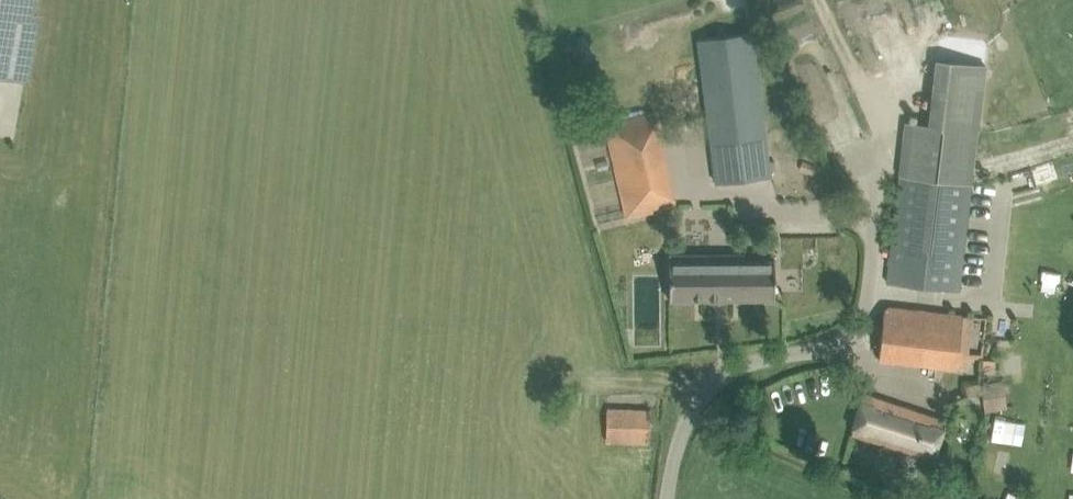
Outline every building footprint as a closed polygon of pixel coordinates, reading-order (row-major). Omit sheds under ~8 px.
[(25,80),(37,13),(30,11),(32,0),(0,0),(0,75),(25,80)] [(715,180),(772,173),(753,30),(697,37),(715,180)] [(886,282),(960,289),(982,65),(934,60),(927,124),(904,122),(886,282)] [(677,206),(657,116),(604,126),(623,218),(677,206)] [(795,228),(796,244),(776,245),(777,295),(820,294),(818,228),(795,228)] [(744,252),(669,251),(670,299),(775,299),(775,257),(744,257),(744,252)] [(963,315),(907,308),(885,305),(879,358),(957,367),(963,315)] [(981,384),(985,410),(1008,407),(1004,380),(981,384)] [(864,392),(852,433),(935,458),(946,420),(864,392)] [(606,439),(628,440),(650,440),(651,410),(607,408),(606,439)] [(993,417),(991,439),(1015,441),(1017,419),(993,417)]
